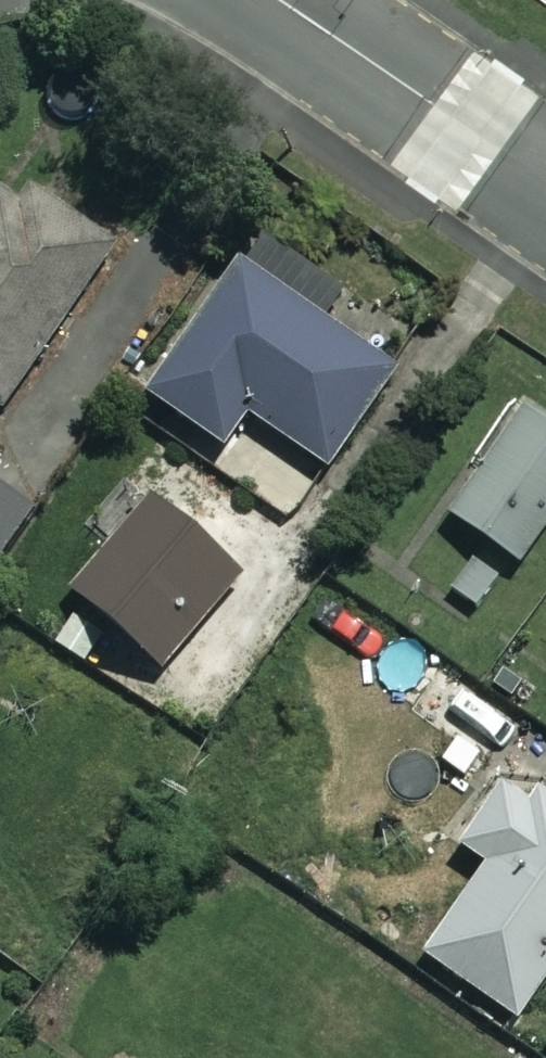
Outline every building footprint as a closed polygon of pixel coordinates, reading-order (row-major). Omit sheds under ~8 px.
[(9,168),(0,181),(0,409),(3,411),(119,243),(9,168)] [(403,372),(242,261),(148,398),(226,452),(250,417),(333,474),(403,372)] [(524,407),(445,509),(517,565),(545,529),(545,424),(524,407)] [(0,488),(0,559),(32,507),(0,488)] [(243,571),(158,497),(74,594),(158,668),(243,571)] [(507,717),(438,664),(383,737),(451,789),(507,717)] [(499,755),(443,832),(491,866),(427,955),(517,1019),(545,978),(545,788),(499,755)]
